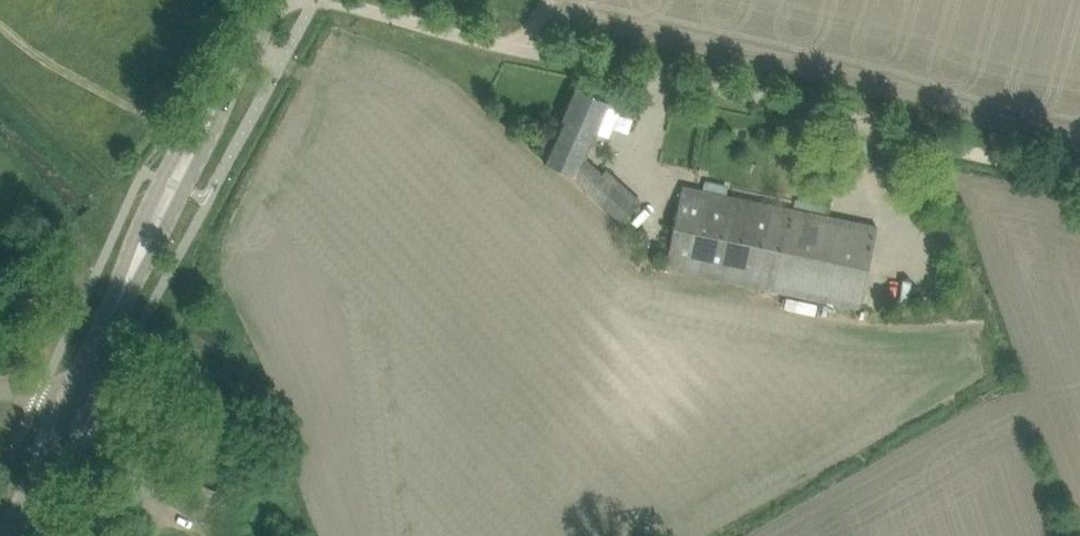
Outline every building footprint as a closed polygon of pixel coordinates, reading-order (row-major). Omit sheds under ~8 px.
[(577,87),(548,153),(544,161),(576,176),(578,174),(624,222),(644,201),(620,181),(615,176),(611,180),(585,156),(597,131),(607,135),(619,110),(635,118),(641,105),(613,94),(610,101),(577,87)] [(685,184),(667,266),(861,306),(878,224),(685,184)]
